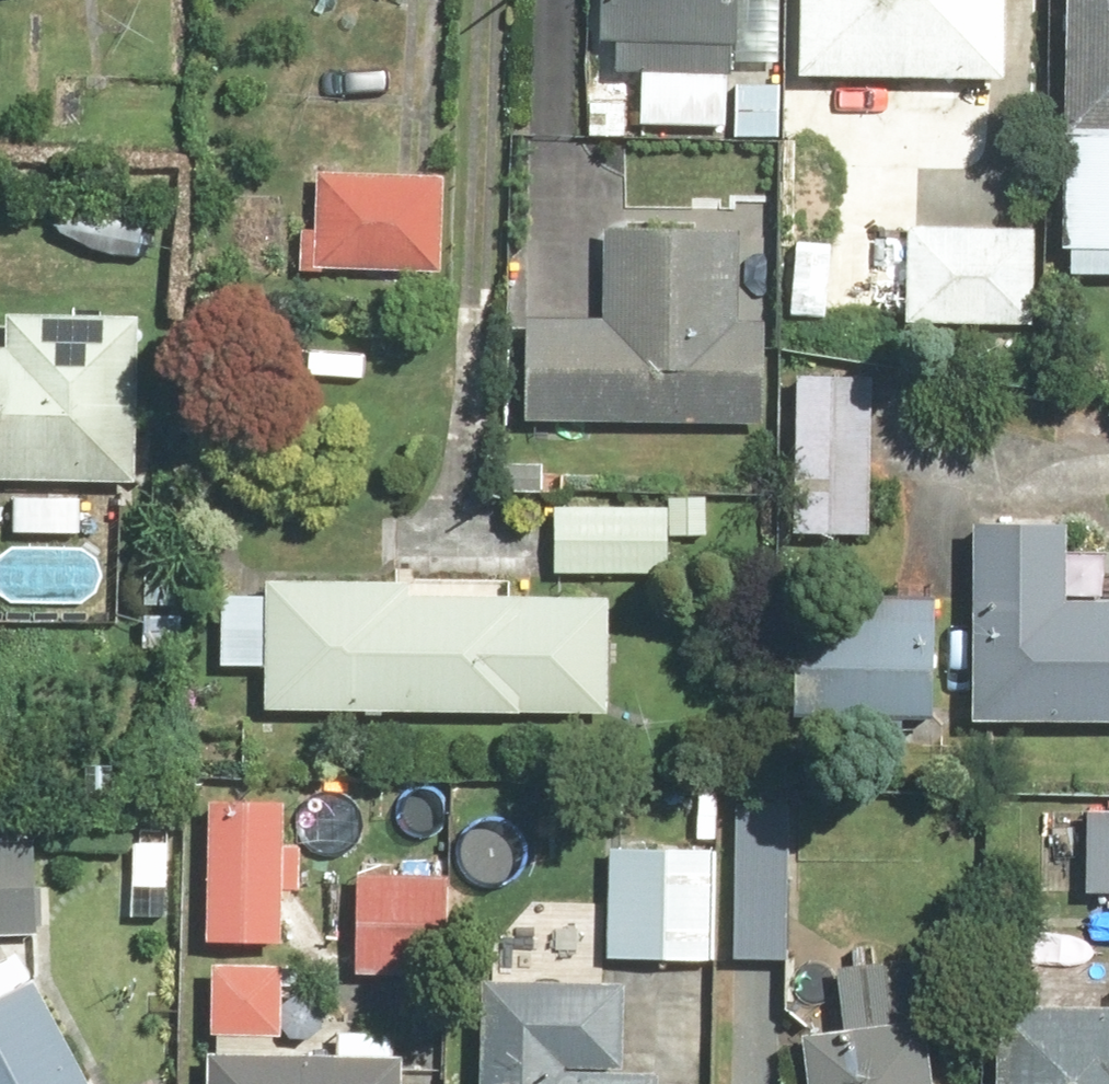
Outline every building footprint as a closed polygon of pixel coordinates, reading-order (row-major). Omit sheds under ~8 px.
[(610,41),(625,42),(624,73),(661,75),(661,83),(692,85),(693,76),(739,78),(740,49),(764,50),(766,0),(612,0),(610,41)] [(814,83),(1016,88),(1018,0),(814,0),(814,83)] [(1068,251),(1108,252),(1108,0),(1074,0),(1068,251)] [(328,172),(325,229),(307,228),(305,277),(331,278),(331,270),(445,275),(449,177),(328,172)] [(156,262),(156,230),(136,227),(76,190),(54,225),(114,262),(156,262)] [(1040,328),(1044,233),(918,227),(914,323),(1040,328)] [(539,320),(535,424),(773,434),(777,327),(741,325),(745,237),(612,232),(608,323),(539,320)] [(13,312),(12,349),(0,349),(0,479),(143,485),(151,318),(13,312)] [(807,380),(800,536),(876,540),(883,384),(807,380)] [(87,498),(19,495),(18,529),(86,532),(87,498)] [(673,508),(558,506),(557,573),(672,575),(673,508)] [(986,519),(978,720),(1108,722),(1108,599),(1082,598),(1080,523),(986,519)] [(194,577),(156,574),(150,649),(188,652),(194,577)] [(275,671),(273,709),(620,718),(625,593),(279,579),(278,592),(232,590),(229,669),(275,671)] [(944,718),(947,598),(809,595),(806,716),(944,718)] [(299,801),(222,798),(216,942),(293,945),(299,801)] [(798,806),(746,805),(743,960),(795,961),(798,806)] [(1095,811),(1091,891),(1108,892),(1108,811),(1095,811)] [(176,841),(138,839),(135,909),(173,911),(176,841)] [(42,843),(0,843),(0,943),(42,943),(42,843)] [(720,850),(618,846),(613,956),(715,960),(720,850)] [(461,872),(365,868),(361,974),(456,978),(461,872)] [(28,951),(0,966),(0,1083),(101,1083),(28,951)] [(850,1024),(813,1029),(820,1083),(944,1083),(928,955),(843,965),(850,1024)] [(221,961),(217,1083),(413,1083),(415,1026),(348,1023),(347,1051),(293,1049),(293,1031),(296,964),(221,961)] [(494,976),(491,1083),(669,1083),(669,1081),(580,1078),(580,1069),(634,1071),(637,980),(494,976)] [(1009,1005),(1007,1083),(1108,1083),(1108,1007),(1009,1005)]
